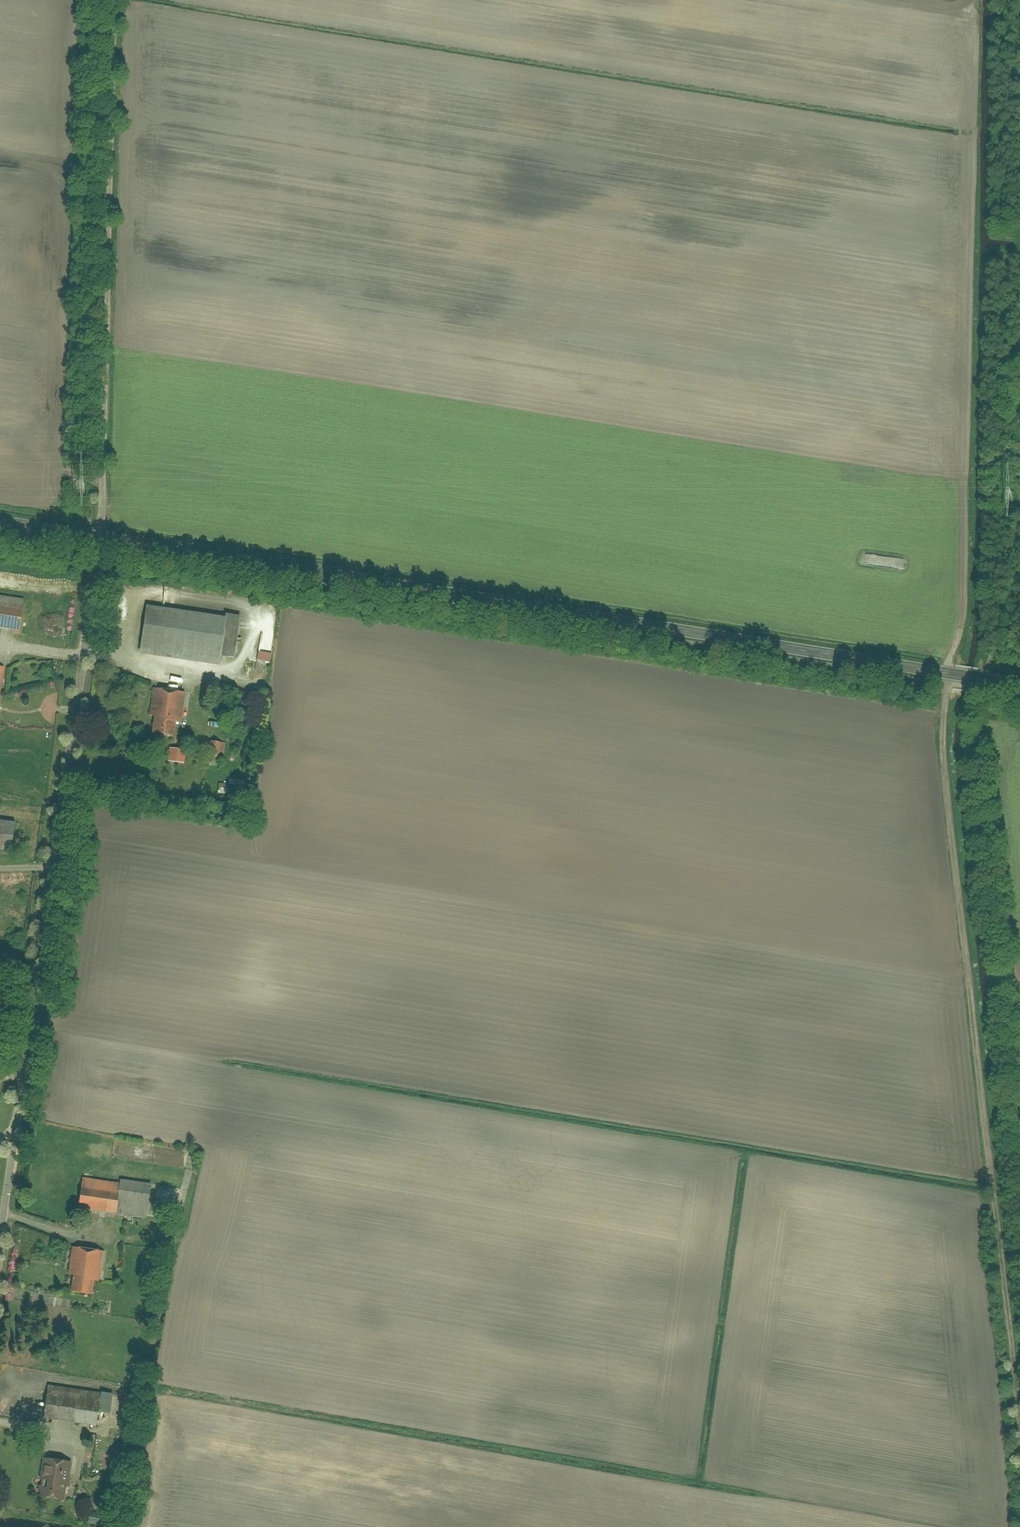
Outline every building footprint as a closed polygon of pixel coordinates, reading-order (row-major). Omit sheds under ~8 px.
[(18,632),(23,601),(0,597),(0,629),(18,632)] [(138,654),(216,666),(218,657),(234,659),(241,617),(224,614),(223,618),(145,606),(138,654)] [(272,666),(274,657),(260,655),(259,664),(272,666)] [(171,737),(174,721),(179,722),(184,693),(150,688),(145,718),(151,719),(148,733),(171,737)] [(170,762),(188,763),(188,749),(171,748),(170,762)] [(0,822),(0,851),(11,853),(15,824),(0,822)] [(151,1185),(120,1181),(119,1184),(82,1179),(77,1210),(146,1220),(151,1185)] [(103,1252),(71,1248),(67,1276),(72,1277),(70,1293),(91,1296),(93,1282),(99,1283),(103,1252)] [(154,1322),(162,1323),(165,1306),(156,1305),(154,1322)] [(101,1394),(47,1386),(43,1421),(96,1428),(98,1414),(101,1394)] [(112,1396),(101,1394),(98,1414),(110,1416),(112,1396)] [(72,1463),(42,1459),(37,1500),(63,1503),(65,1488),(69,1488),(72,1463)] [(91,1524),(108,1526),(109,1526),(110,1521),(92,1518),(91,1524)]
